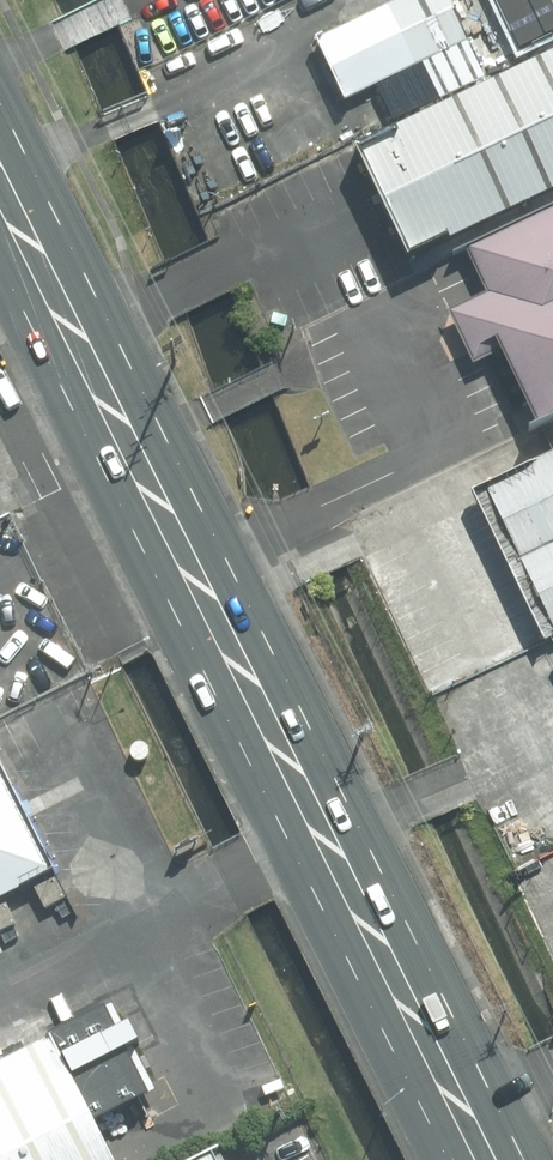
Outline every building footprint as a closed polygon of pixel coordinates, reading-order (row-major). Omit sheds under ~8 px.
[(340,33),(371,99),(490,45),(470,0),(412,0),(340,33)] [(379,142),(435,262),(552,208),(552,63),(379,142)] [(537,448),(552,441),(552,210),(472,247),(495,298),(473,308),(537,448)] [(488,475),(552,617),(552,445),(488,475)] [(13,553),(0,526),(0,559),(13,553)] [(70,882),(0,738),(0,915),(70,882)] [(78,1030),(0,1067),(0,1159),(141,1159),(78,1030)]
